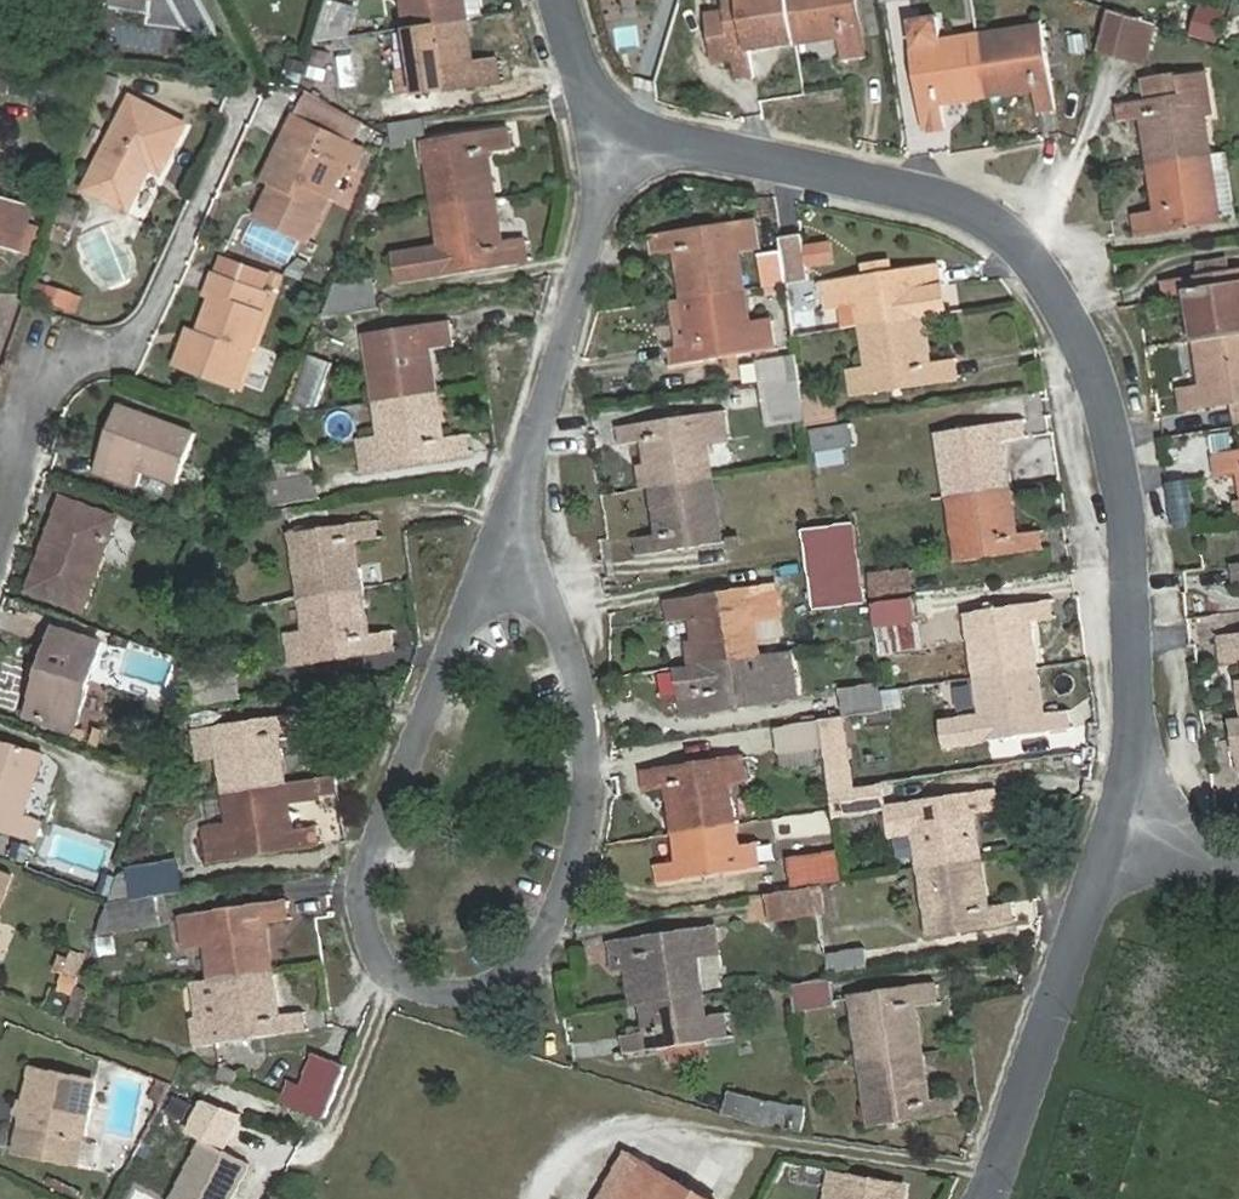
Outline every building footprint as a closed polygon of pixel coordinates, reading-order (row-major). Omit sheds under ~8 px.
[(158,0),(57,0),(157,9),(158,0)] [(409,33),(457,24),(454,7),(463,5),(462,0),(404,0),(409,33)] [(796,36),(790,0),(721,0),(735,81),(755,77),(751,53),(779,49),(777,39),(796,36)] [(796,36),(814,33),(816,43),(843,39),(847,61),(864,59),(854,0),(790,0),(796,36)] [(1214,42),(1224,9),(1196,0),(1186,33),(1214,42)] [(1111,5),(1100,46),(1143,59),(1156,19),(1111,5)] [(336,41),(346,11),(329,6),(321,36),(336,41)] [(986,87),(978,39),(939,45),(935,20),(909,24),(926,130),(943,128),(939,106),(969,102),(967,91),(986,87)] [(457,24),(409,33),(416,75),(396,78),(400,102),(428,97),(501,85),(498,67),(473,71),(469,43),(460,44),(457,24)] [(1042,29),(978,39),(986,87),(1004,84),(1006,95),(1034,90),(1037,112),(1056,109),(1042,29)] [(1158,146),(1160,164),(1208,157),(1199,92),(1196,75),(1169,79),(1172,96),(1119,105),(1122,123),(1144,119),(1149,148),(1158,146)] [(1119,105),(1172,96),(1169,79),(1117,88),(1119,105)] [(431,113),(428,97),(400,102),(403,118),(431,113)] [(160,178),(182,131),(129,107),(85,197),(125,216),(147,171),(160,178)] [(313,241),(350,167),(358,149),(295,119),(287,137),(298,142),(278,184),(262,218),(313,241)] [(368,123),(354,135),(368,151),(382,139),(368,123)] [(268,178),(278,184),(298,142),(287,137),(268,178)] [(434,218),(482,211),(479,193),(490,191),(485,162),(507,158),(504,140),(416,154),(419,173),(427,172),(434,218)] [(358,149),(350,167),(360,173),(370,154),(358,149)] [(1216,189),(1227,188),(1225,152),(1214,153),(1216,189)] [(1208,157),(1160,164),(1164,183),(1155,185),(1158,211),(1136,214),(1139,233),(1219,222),(1208,157)] [(3,214),(26,221),(32,204),(9,197),(3,214)] [(62,199),(49,238),(65,244),(78,204),(62,199)] [(485,229),(482,211),(434,218),(444,284),(525,271),(521,251),(499,255),(495,228),(485,229)] [(26,221),(3,214),(0,224),(0,245),(17,250),(26,221)] [(693,302),(742,294),(736,257),(759,254),(754,226),(650,241),(653,262),(676,258),(680,284),(690,283),(693,302)] [(780,259),(784,288),(806,285),(799,242),(778,245),(780,259)] [(758,262),(763,291),(784,288),(780,259),(758,262)] [(844,332),(859,329),(908,321),(917,319),(938,316),(933,288),(936,288),(932,269),(821,287),(825,312),(841,310),(844,332)] [(1238,335),(1238,270),(1164,282),(1167,301),(1189,298),(1194,324),(1202,323),(1205,340),(1238,335)] [(211,326),(198,361),(248,378),(270,319),(262,315),(268,296),(221,278),(212,300),(220,302),(211,326)] [(37,280),(30,299),(75,314),(81,296),(37,280)] [(368,294),(328,300),(318,328),(372,319),(368,294)] [(748,330),(742,294),(693,302),(696,321),(686,322),(691,350),(668,353),(671,373),(774,356),(770,327),(748,330)] [(791,309),(792,333),(814,332),(814,309),(791,309)] [(908,321),(859,329),(867,369),(850,372),(853,397),(952,381),(949,363),(926,367),(921,339),(911,341),(908,321)] [(191,358),(198,361),(211,326),(204,323),(191,358)] [(374,409),(423,401),(420,383),(428,381),(425,355),(448,351),(445,332),(365,345),(374,409)] [(1205,340),(1196,342),(1203,388),(1182,391),(1185,411),(1237,403),(1238,402),(1238,335),(1205,340)] [(761,366),(764,386),(799,381),(795,360),(761,366)] [(315,415),(331,373),(310,365),(291,418),(315,415)] [(799,381),(764,386),(768,408),(802,402),(799,381)] [(425,421),(423,401),(374,409),(380,446),(356,450),(360,477),(465,461),(463,443),(438,447),(434,420),(425,421)] [(177,483),(196,434),(119,405),(94,469),(137,486),(144,470),(177,483)] [(661,473),(663,491),(712,483),(707,448),(729,444),(725,416),(621,431),(624,450),(647,446),(651,475),(661,473)] [(941,434),(951,499),(1000,492),(997,472),(1006,471),(1002,444),(1024,440),(1021,422),(941,434)] [(852,452),(849,429),(813,434),(816,457),(852,452)] [(1215,459),(1218,478),(1238,475),(1238,455),(1215,459)] [(712,483),(663,491),(666,512),(657,513),(661,540),(639,543),(642,562),(722,550),(712,483)] [(314,509),(311,487),(268,493),(271,515),(314,509)] [(1000,492),(951,499),(962,565),(1042,552),(1039,534),(1015,537),(1011,509),(1002,511),(1000,492)] [(80,607),(114,518),(65,500),(31,589),(80,607)] [(810,559),(855,552),(850,525),(806,532),(810,559)] [(300,608),(349,600),(361,598),(358,580),(354,581),(350,552),(373,548),(371,530),(289,543),(300,608)] [(859,576),(855,552),(810,559),(814,583),(859,576)] [(910,570),(869,577),(872,597),(914,590),(910,570)] [(709,666),(760,658),(753,618),(769,616),(765,589),(666,605),(669,623),(692,620),(696,648),(706,647),(709,666)] [(361,598),(349,600),(300,608),(306,647),(287,650),(291,676),(392,660),(389,642),(365,646),(360,617),(364,616),(361,598)] [(915,601),(874,607),(877,627),(918,621),(915,601)] [(973,640),(979,678),(1028,670),(1025,653),(1035,651),(1030,622),(1050,619),(1048,602),(961,616),(965,642),(973,640)] [(66,645),(72,629),(60,624),(54,641),(66,645)] [(47,677),(41,675),(30,710),(77,728),(108,643),(72,629),(66,645),(54,641),(46,664),(51,666),(47,677)] [(1221,642),(1224,661),(1238,659),(1238,639),(1221,642)] [(788,654),(760,658),(709,666),(700,667),(679,670),(683,698),(679,698),(682,717),(795,700),(788,654)] [(46,664),(41,675),(47,677),(51,666),(46,664)] [(1041,689),(1043,689),(1040,669),(1028,670),(1031,691),(1041,689)] [(1028,670),(979,678),(990,744),(1069,731),(1066,713),(1046,716),(1041,689),(1031,691),(1028,670)] [(231,703),(229,684),(189,690),(192,709),(231,703)] [(881,709),(878,688),(842,693),(845,716),(881,709)] [(225,799),(274,791),(271,771),(280,770),(276,743),(299,739),(296,722),(190,739),(195,770),(220,767),(225,799)] [(825,745),(821,722),(781,728),(785,751),(825,745)] [(36,744),(0,733),(0,827),(35,839),(47,805),(29,800),(39,770),(29,767),(36,744)] [(46,747),(36,744),(29,767),(39,770),(46,747)] [(688,835),(735,828),(730,790),(746,787),(742,761),(645,775),(648,793),(671,790),(675,819),(685,817),(688,835)] [(312,785),(315,802),(338,799),(336,781),(312,785)] [(277,808),(286,807),(315,802),(312,785),(274,791),(277,808)] [(277,808),(274,791),(225,799),(231,832),(202,837),(207,867),(317,849),(314,831),(292,834),(286,807),(277,808)] [(916,829),(922,871),(972,862),(981,861),(973,815),(995,812),(992,793),(890,810),(893,833),(916,829)] [(739,850),(735,828),(688,835),(679,837),(683,863),(658,867),(661,886),(761,871),(756,847),(739,850)] [(838,854),(792,861),(797,888),(842,880),(838,854)] [(972,862),(922,871),(933,936),(1013,923),(1010,905),(990,909),(985,880),(975,881),(972,862)] [(11,870),(0,866),(0,899),(11,870)] [(148,905),(177,900),(173,873),(126,880),(126,884),(129,907),(148,905)] [(129,907),(126,884),(113,886),(104,911),(129,907)] [(152,932),(148,905),(129,907),(104,911),(108,938),(152,932)] [(210,984),(260,978),(258,959),(267,958),(264,928),(286,925),(283,907),(179,919),(183,947),(205,945),(210,984)] [(656,1008),(706,1000),(700,960),(716,957),(712,933),(612,950),(614,967),(639,964),(644,992),(653,990),(656,1008)] [(263,996),(260,978),(210,984),(218,1047),(299,1038),(297,1020),(275,1023),(272,996),(263,996)] [(840,1010),(835,982),(796,990),(801,1017),(840,1010)] [(43,1007),(67,1015),(72,1001),(76,991),(52,983),(43,1007)] [(857,1002),(868,1064),(916,1056),(913,1039),(922,1037),(918,1009),(940,1005),(937,989),(857,1002)] [(656,1008),(647,1010),(652,1038),(627,1042),(630,1063),(731,1046),(727,1020),(710,1023),(706,1000),(656,1008)] [(916,1056),(868,1064),(880,1129),(960,1116),(957,1098),(934,1102),(929,1075),(920,1077),(916,1056)] [(293,1112),(325,1124),(345,1071),(313,1058),(293,1112)] [(93,1082),(29,1068),(12,1152),(75,1164),(93,1082)] [(768,1133),(807,1139),(810,1117),(771,1111),(738,1099),(731,1120),(768,1133)] [(246,1168),(199,1145),(172,1198),(231,1198),(246,1168)] [(637,1171),(617,1160),(597,1198),(622,1198),(637,1171)] [(622,1198),(692,1198),(637,1171),(622,1198)] [(840,1171),(835,1198),(900,1198),(903,1182),(840,1171)]
